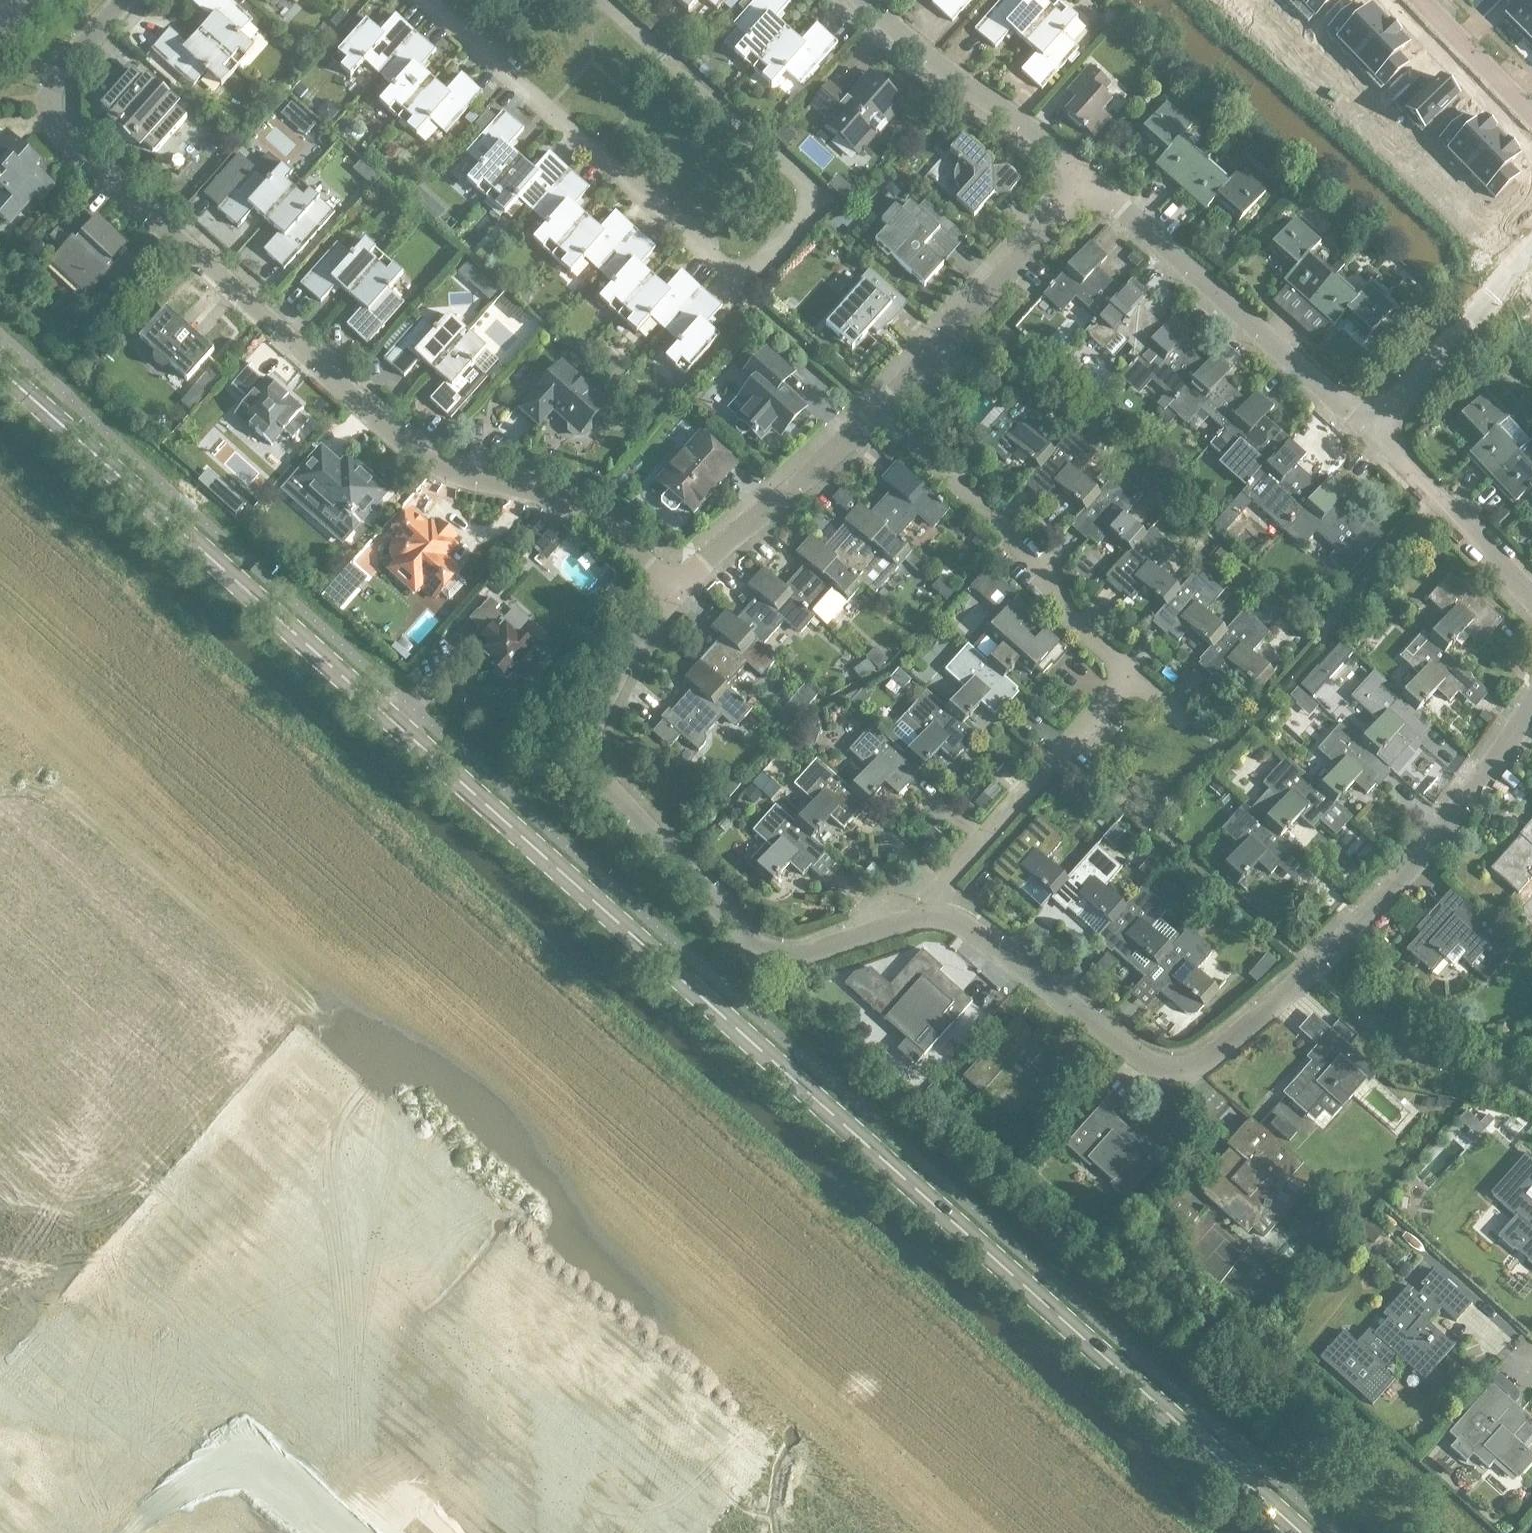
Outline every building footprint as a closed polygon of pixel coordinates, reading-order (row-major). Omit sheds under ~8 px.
[(200,33),(239,67),(256,49),(240,35),(254,20),(231,0),(197,0),(194,4),(212,20),(200,33)] [(689,12),(700,0),(676,0),(689,12)] [(718,10),(727,0),(707,0),(718,10)] [(734,25),(749,38),(735,53),(754,70),(789,31),(776,20),(792,2),(790,0),(744,0),(739,6),(745,12),(734,25)] [(932,4),(953,22),(973,0),(936,0),(932,4)] [(1025,42),(1060,3),(1056,0),(1029,0),(1027,2),(1025,0),(1002,0),(975,30),(996,48),(1012,30),(1025,42)] [(1308,23),(1332,0),(1285,0),(1308,23)] [(1504,21),(1522,39),(1531,28),(1531,0),(1525,0),(1504,21)] [(1038,53),(1022,71),(1043,90),(1068,62),(1072,65),(1080,56),(1076,53),(1079,49),(1065,35),(1078,20),(1060,3),(1025,42),(1038,53)] [(1349,12),(1325,34),(1353,63),(1391,27),(1390,26),(1389,26),(1387,24),(1389,22),(1376,9),(1374,10),(1372,8),(1358,21),(1349,12)] [(366,62),(380,74),(417,33),(397,15),(381,33),(367,21),(332,60),(352,77),(366,62)] [(802,43),(789,31),(754,70),(773,87),(787,71),(801,84),(838,43),(817,25),(802,43)] [(1391,27),(1353,63),(1381,91),(1404,69),(1395,59),(1408,46),(1400,37),(1400,36),(1391,27)] [(1522,39),(1531,49),(1531,28),(1522,39)] [(222,86),(239,67),(200,33),(189,46),(171,30),(152,50),(193,87),(207,72),(222,86)] [(417,33),(380,74),(394,87),(380,103),(399,120),(434,81),(421,69),(437,51),(417,33)] [(1102,112),(1112,101),(1103,93),(1111,84),(1091,67),(1073,86),(1082,94),(1067,112),(1083,126),(1082,128),(1084,130),(1086,129),(1094,137),(1110,119),(1102,112)] [(102,107),(156,155),(187,119),(134,72),(102,107)] [(829,84),(811,105),(827,120),(822,125),(858,156),(877,135),(881,135),(887,128),(886,125),(905,104),(871,74),(847,100),(829,84)] [(447,92),(434,81),(399,120),(418,136),(432,121),(447,134),(483,93),(463,75),(447,92)] [(1417,82),(1394,105),(1422,134),(1459,98),(1457,96),(1459,94),(1450,85),(1448,87),(1440,79),(1427,92),(1417,82)] [(1372,94),(1363,103),(1372,111),(1380,103),(1372,94)] [(308,133),(318,120),(293,102),(284,115),(308,133)] [(1156,167),(1181,189),(1205,162),(1182,140),(1194,127),(1168,104),(1143,132),(1167,154),(1156,167)] [(468,181),(487,198),(522,159),(509,148),(525,130),(504,111),(467,153),(482,166),(468,181)] [(1460,123),(1440,142),(1467,171),(1501,138),(1495,132),(1485,121),(1483,119),(1469,133),(1460,123)] [(55,187),(24,159),(29,153),(8,134),(0,143),(0,213),(7,219),(21,203),(25,207),(36,194),(43,200),(55,187)] [(800,147),(825,167),(835,154),(811,134),(800,147)] [(1009,194),(1022,179),(1007,166),(993,167),(993,162),(964,136),(951,151),(958,157),(959,165),(957,169),(955,173),(955,177),(956,181),(958,185),(960,189),(961,196),(957,200),(975,217),(995,194),(1009,194)] [(215,160),(230,148),(221,138),(207,149),(215,160)] [(1501,138),(1467,171),(1495,199),(1515,180),(1505,170),(1519,157),(1517,155),(1518,155),(1507,144),(1501,138)] [(534,171),(522,159),(487,198),(506,215),(519,199),(534,212),(571,171),(550,153),(534,171)] [(1396,153),(1387,161),(1396,170),(1405,162),(1396,153)] [(239,155),(204,194),(220,207),(218,210),(238,228),(254,210),(267,222),(302,183),(283,166),(272,156),(259,172),(255,168),(239,155)] [(1229,183),(1205,162),(1181,189),(1206,212),(1217,198),(1242,220),(1267,193),(1241,170),(1229,183)] [(571,171),(534,212),(548,225),(534,241),(553,257),(588,219),(575,207),(591,189),(571,171)] [(839,176),(833,183),(848,197),(854,190),(839,176)] [(280,233),(264,251),(285,270),(336,213),(321,200),(302,183),(267,222),(280,233)] [(889,228),(876,242),(880,246),(877,248),(889,259),(891,256),(925,287),(944,266),(939,261),(955,243),(911,203),(903,212),(896,207),(882,222),(889,228)] [(129,272),(138,262),(79,207),(51,238),(63,249),(50,264),(88,299),(103,282),(106,282),(107,292),(113,298),(122,297),(128,291),(128,281),(129,281),(129,272)] [(600,230),(588,219),(553,257),(572,274),(585,258),(600,271),(637,230),(616,212),(600,230)] [(942,212),(935,220),(946,230),(953,222),(942,212)] [(1284,282),(1309,304),(1345,264),(1341,261),(1330,273),(1310,255),(1322,242),(1296,219),(1271,246),(1296,269),(1284,282)] [(637,230),(600,271),(614,284),(600,300),(619,316),(654,278),(641,266),(657,248),(637,230)] [(338,285),(351,296),(385,258),(367,241),(353,256),(338,243),(301,284),(322,303),(338,285)] [(1107,258),(1091,243),(1054,285),(1052,284),(1048,288),(1049,289),(1043,296),(1060,311),(1073,296),(1099,319),(1123,292),(1122,292),(1097,269),(1107,258)] [(385,258),(351,296),(364,308),(348,326),(368,344),(405,303),(390,290),(404,274),(385,258)] [(1359,299),(1335,278),(1346,265),(1345,264),(1309,304),(1334,327),(1346,314),(1370,336),(1395,308),(1370,286),(1359,299)] [(904,311),(908,303),(870,269),(842,301),(846,304),(826,326),(853,349),(871,332),(875,337),(878,339),(884,332),(891,324),(898,318),(904,311)] [(666,289),(654,278),(619,316),(638,333),(651,318),(666,330),(703,289),(682,271),(666,289)] [(1091,327),(1085,333),(1086,334),(1102,349),(1116,333),(1127,343),(1113,358),(1127,371),(1175,318),(1174,318),(1164,329),(1139,307),(1149,296),(1133,281),(1122,292),(1123,292),(1099,319),(1095,323),(1093,322),(1090,326),(1091,327)] [(703,289),(666,330),(680,343),(666,359),(686,376),(720,337),(707,325),(723,307),(703,289)] [(188,381),(215,352),(167,309),(141,338),(157,354),(155,358),(155,363),(158,367),(162,369),(167,369),(171,366),(188,381)] [(421,360),(434,371),(469,332),(450,316),(436,331),(421,318),(384,359),(405,377),(421,360)] [(1190,333),(1175,318),(1127,371),(1143,385),(1156,370),(1182,393),(1183,393),(1206,367),(1205,366),(1180,344),(1190,333)] [(469,332),(434,371),(447,383),(431,401),(452,419),(489,378),(474,365),(487,349),(469,332)] [(741,398),(723,418),(739,433),(763,456),(781,434),(805,407),(781,386),(793,372),(768,350),(746,374),(755,382),(741,398)] [(1216,355),(1205,366),(1206,367),(1183,393),(1182,393),(1178,397),(1177,397),(1174,401),(1175,401),(1169,408),(1169,409),(1161,419),(1169,426),(1178,416),(1185,423),(1199,408),(1224,430),(1224,431),(1248,404),(1247,403),(1223,381),(1233,370),(1216,355)] [(252,364),(233,385),(249,399),(236,414),(271,446),(278,439),(288,428),(297,436),(313,418),(304,409),(300,414),(280,395),(283,392),(252,364)] [(589,423),(606,404),(563,365),(539,393),(536,390),(532,391),(519,406),(539,424),(554,408),(572,424),(572,431),(577,436),(585,436),(590,430),(589,423)] [(1531,390),(1531,386),(1526,380),(1518,388),(1526,396),(1531,390)] [(1018,450),(1039,469),(1054,453),(1032,434),(1050,414),(1025,392),(981,441),(1006,464),(1018,450)] [(1216,439),(1210,445),(1218,452),(1227,461),(1240,446),(1265,468),(1266,468),(1290,442),(1265,419),(1274,408),(1258,393),(1257,392),(1247,403),(1248,404),(1224,431),(1224,430),(1220,435),(1219,434),(1215,438),(1216,439)] [(1469,454),(1492,479),(1530,443),(1509,419),(1510,418),(1487,393),(1460,418),(1482,442),(1469,454)] [(670,469),(659,482),(670,492),(661,503),(674,514),(683,503),(695,514),(737,466),(686,419),(670,437),(681,447),(664,463),(670,469)] [(1071,433),(1054,453),(1039,469),(1027,482),(1052,505),(1064,492),(1085,510),(1086,511),(1100,495),(1099,494),(1078,475),(1096,455),(1071,433)] [(1266,468),(1265,468),(1253,482),(1251,481),(1247,485),(1249,486),(1242,494),(1259,509),(1272,494),(1297,517),(1322,490),(1321,489),(1296,467),(1306,456),(1290,442),(1266,468)] [(1492,479),(1515,503),(1528,491),(1531,496),(1531,442),(1530,443),(1492,479)] [(381,509),(382,505),(382,503),(380,500),(387,492),(367,474),(368,473),(363,468),(362,470),(356,465),(352,469),(344,470),(343,468),(322,450),(296,480),(345,522),(343,524),(354,534),(363,523),(361,521),(369,513),(373,514),(376,514),(379,512),(381,509)] [(894,491),(871,516),(870,516),(897,540),(898,540),(920,514),(935,528),(950,511),(944,506),(945,505),(939,500),(939,501),(897,464),(882,481),(894,491)] [(1117,473),(1099,494),(1100,495),(1086,511),(1085,510),(1073,523),(1098,546),(1111,533),(1132,551),(1132,552),(1146,536),(1125,517),(1143,496),(1117,473)] [(1331,478),(1321,489),(1322,490),(1297,517),(1294,520),(1293,519),(1289,523),(1290,524),(1284,531),(1301,546),(1314,531),(1340,554),(1364,527),(1338,504),(1348,493),(1331,478)] [(1244,508),(1245,504),(1242,501),(1238,502),(1237,507),(1240,509),(1244,508)] [(871,516),(860,506),(845,523),(856,532),(834,558),(833,558),(860,582),(860,581),(883,556),(898,570),(906,561),(919,572),(924,566),(912,555),(912,554),(906,548),(907,547),(902,542),(901,543),(898,540),(897,540),(870,516),(871,516)] [(412,513),(388,539),(392,543),(389,549),(389,554),(390,559),(393,564),(387,571),(416,597),(421,591),(435,603),(443,595),(450,601),(466,583),(458,575),(460,573),(445,559),(456,547),(432,526),(430,529),(412,513)] [(548,562),(568,539),(541,515),(520,538),(548,562)] [(1230,522),(1222,515),(1211,528),(1219,535),(1230,522)] [(1132,552),(1132,551),(1108,578),(1133,601),(1145,587),(1166,606),(1167,607),(1181,591),(1181,590),(1159,571),(1177,551),(1152,529),(1146,536),(1132,552)] [(812,538),(812,539),(797,555),(808,564),(785,590),(785,591),(812,615),(813,614),(835,588),(850,601),(864,585),(860,581),(860,582),(833,558),(834,558),(812,538)] [(785,590),(763,570),(748,587),(760,597),(737,622),(736,623),(763,646),(764,645),(787,620),(802,634),(817,617),(813,614),(812,615),(785,591),(785,590)] [(1198,570),(1181,590),(1181,591),(1167,607),(1166,606),(1154,620),(1179,642),(1191,629),(1212,647),(1213,648),(1227,632),(1226,631),(1206,613),(1224,593),(1198,570)] [(1448,618),(1430,639),(1429,639),(1446,654),(1446,653),(1465,633),(1478,645),(1501,619),(1451,574),(1428,600),(1448,618)] [(505,619),(497,612),(500,607),(491,599),(472,620),(483,631),(472,643),(482,652),(481,653),(493,663),(492,664),(508,679),(517,669),(527,679),(530,680),(535,681),(539,678),(542,674),(540,668),(539,667),(544,661),(533,651),(536,648),(519,634),(503,620),(505,619)] [(1007,643),(989,664),(988,665),(1004,679),(1005,678),(1023,657),(1044,675),(1067,650),(1010,599),(987,625),(1007,643)] [(1244,611),(1226,631),(1227,632),(1213,648),(1212,647),(1200,661),(1226,684),(1238,670),(1259,689),(1274,673),(1252,654),(1270,634),(1244,611)] [(736,623),(737,622),(726,612),(711,628),(722,638),(700,663),(727,688),(727,687),(749,662),(764,676),(779,659),(772,652),(773,651),(769,648),(768,649),(764,645),(763,646),(736,623)] [(1423,633),(1400,659),(1420,676),(1402,697),(1401,698),(1418,713),(1419,712),(1437,691),(1450,703),(1473,677),(1446,653),(1446,654),(1429,639),(1430,639),(1423,633)] [(1342,641),(1302,682),(1315,695),(1355,654),(1342,641)] [(877,646),(861,663),(872,673),(888,657),(877,646)] [(969,646),(946,672),(966,690),(948,710),(947,711),(963,725),(963,724),(982,703),(996,716),(1019,690),(1005,678),(1004,679),(988,665),(989,664),(969,646)] [(727,688),(700,663),(685,680),(696,689),(673,715),(700,739),(723,713),(739,727),(753,711),(746,704),(747,703),(742,698),(741,699),(727,687),(727,688)] [(903,668),(886,685),(897,696),(914,679),(903,668)] [(1432,724),(1419,712),(1418,713),(1401,698),(1402,697),(1374,671),(1351,697),(1379,722),(1360,743),(1360,744),(1376,759),(1377,758),(1395,737),(1409,749),(1432,724)] [(1334,728),(1339,724),(1303,683),(1292,693),(1326,731),(1332,726),(1334,728)] [(772,723),(785,734),(817,697),(804,687),(772,723)] [(928,692),(927,693),(905,718),(925,736),(907,756),(907,757),(922,771),(941,749),(954,762),(977,736),(963,724),(963,725),(947,711),(948,710),(928,692)] [(870,770),(851,790),(851,791),(867,805),(886,784),(899,796),(922,771),(907,757),(907,756),(873,726),(850,752),(870,770)] [(1341,726),(1340,726),(1318,751),(1337,768),(1319,789),(1318,790),(1335,805),(1354,783),(1368,796),(1391,771),(1377,758),(1376,759),(1360,744),(1360,743),(1341,726)] [(1422,740),(1439,756),(1452,741),(1435,726),(1422,740)] [(818,760),(817,761),(795,786),(814,803),(796,824),(795,825),(812,840),(812,839),(831,818),(845,830),(867,805),(851,791),(851,790),(818,760)] [(1283,803),(1264,824),(1280,839),(1281,838),(1299,817),(1313,830),(1335,805),(1318,790),(1319,789),(1286,760),(1263,785),(1283,803)] [(775,797),(781,787),(764,775),(757,785),(775,797)] [(1244,806),(1244,807),(1222,832),(1241,849),(1222,871),(1238,886),(1257,864),(1271,876),(1294,851),(1281,838),(1280,839),(1264,824),(1244,806)] [(796,824),(776,807),(753,832),(773,850),(753,871),(770,886),(789,864),(803,876),(826,851),(812,839),(812,840),(795,825),(796,824)] [(1031,877),(1053,897),(1068,881),(1067,880),(1046,861),(1064,841),(1039,818),(994,868),(1019,891),(1031,877)] [(1531,833),(1528,831),(1492,870),(1519,894),(1531,880),(1531,875),(1531,874),(1531,873),(1531,832),(1531,833)] [(1097,846),(1067,880),(1068,881),(1053,897),(1078,919),(1090,905),(1111,924),(1111,925),(1126,908),(1105,889),(1123,869),(1097,846)] [(1169,911),(1143,888),(1126,908),(1111,925),(1111,924),(1099,937),(1124,960),(1136,947),(1156,965),(1157,966),(1172,949),(1171,949),(1151,930),(1169,911)] [(1488,981),(1518,948),(1467,902),(1455,915),(1446,906),(1406,950),(1432,973),(1457,945),(1473,959),(1469,964),(1488,981)] [(1215,952),(1190,929),(1189,929),(1171,949),(1172,949),(1157,966),(1156,965),(1145,978),(1171,1001),(1182,988),(1204,1008),(1219,991),(1197,972),(1215,952)] [(854,973),(845,984),(886,1021),(925,1056),(936,1045),(951,1026),(973,1002),(934,967),(938,963),(923,950),(890,986),(871,968),(854,973)] [(1044,1108),(1078,1070),(1035,1032),(1032,1036),(1015,1020),(963,1078),(981,1095),(984,1092),(1011,1115),(1029,1095),(1044,1108)] [(1358,1038),(1341,1022),(1323,1042),(1328,1046),(1284,1094),(1315,1123),(1324,1113),(1332,1120),(1368,1081),(1370,1083),(1379,1073),(1360,1056),(1350,1047),(1358,1038)] [(969,1041),(976,1034),(965,1025),(959,1032),(969,1041)] [(1450,1109),(1452,1102),(1424,1097),(1422,1107),(1436,1109),(1437,1107),(1450,1109)] [(1125,1199),(1165,1155),(1149,1141),(1145,1145),(1101,1106),(1065,1146),(1125,1199)] [(1290,1143),(1299,1133),(1279,1116),(1270,1126),(1290,1143)] [(1286,1213),(1317,1178),(1251,1120),(1229,1145),(1236,1152),(1201,1190),(1224,1211),(1226,1209),(1250,1230),(1275,1202),(1286,1213)] [(1492,1194),(1514,1214),(1496,1235),(1514,1250),(1515,1248),(1531,1263),(1531,1159),(1528,1155),(1492,1194)] [(1322,1359),(1373,1405),(1398,1378),(1388,1370),(1405,1351),(1430,1374),(1454,1347),(1428,1324),(1442,1308),(1457,1321),(1472,1304),(1434,1270),(1421,1284),(1425,1288),(1419,1294),(1409,1285),(1383,1314),(1393,1323),(1380,1338),(1377,1335),(1366,1347),(1360,1342),(1358,1344),(1345,1332),(1322,1359)] [(1514,1401),(1522,1395),(1509,1376),(1501,1381),(1514,1401)] [(1463,1419),(1450,1434),(1457,1441),(1451,1448),(1466,1462),(1473,1455),(1488,1469),(1496,1460),(1517,1479),(1531,1462),(1531,1457),(1522,1448),(1531,1436),(1531,1420),(1514,1405),(1509,1410),(1488,1391),(1463,1419)]
